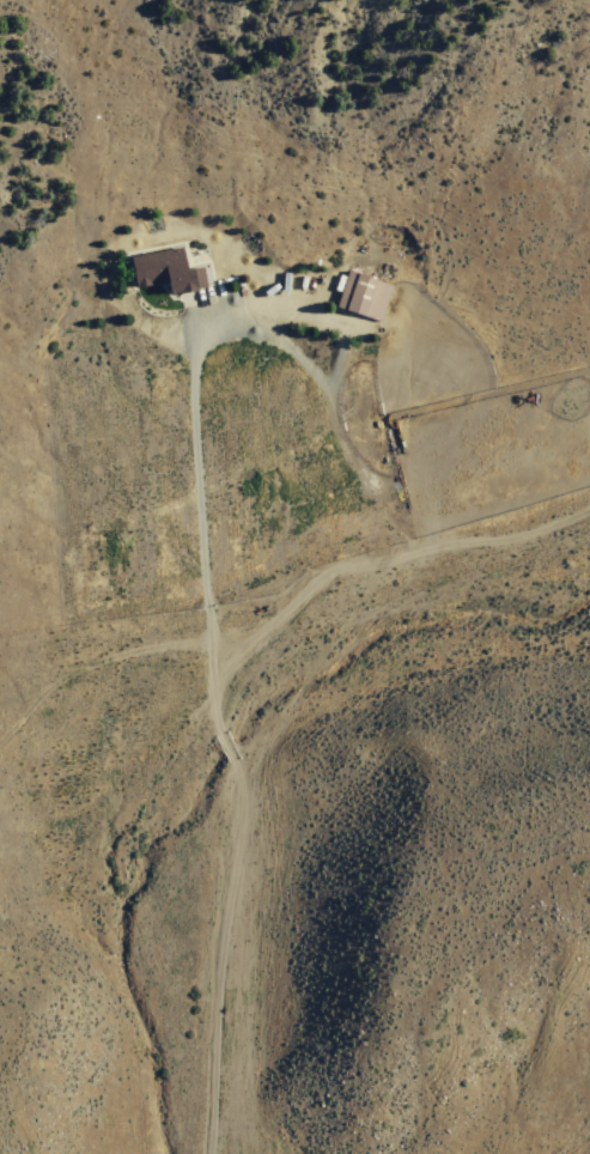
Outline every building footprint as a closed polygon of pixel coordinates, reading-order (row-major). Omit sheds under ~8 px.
[(137,289),(168,282),(171,295),(207,288),(203,268),(187,271),(181,245),(130,256),(137,289)]
